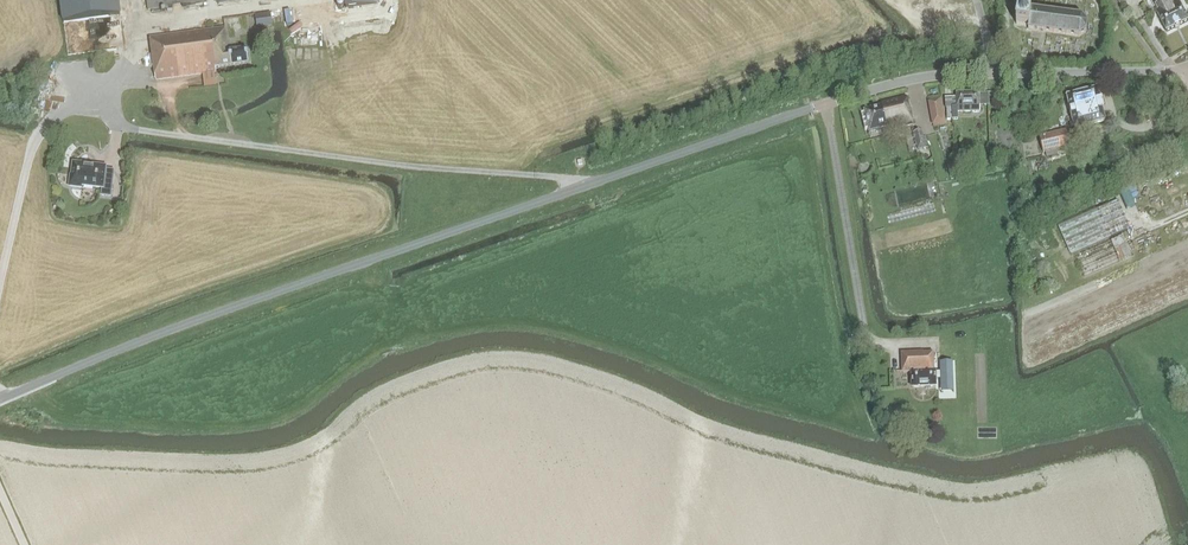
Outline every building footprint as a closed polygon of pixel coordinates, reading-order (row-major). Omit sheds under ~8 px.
[(64,22),(120,15),(118,0),(61,0),(64,22)] [(206,0),(146,0),(147,10),(206,2),(206,0)] [(377,5),(376,0),(345,0),(347,9),(377,5)] [(1187,20),(1178,0),(1177,0),(1173,2),(1172,0),(1157,0),(1156,1),(1157,3),(1155,4),(1158,10),(1155,11),(1166,31),(1174,27),(1175,27),(1180,25),(1179,24),(1187,20)] [(1016,24),(1028,26),(1028,29),(1041,31),(1045,32),(1079,36),(1085,32),(1086,31),(1087,24),(1086,23),(1081,17),(1031,10),(1031,9),(1019,7),(1019,12),(1018,12),(1017,16),(1016,24)] [(271,12),(255,15),(257,27),(272,25),(271,12)] [(169,34),(151,36),(149,37),(155,79),(216,71),(215,67),(248,62),(246,48),(227,51),(224,27),(169,34)] [(1094,123),(1105,120),(1102,109),(1103,108),(1101,100),(1100,100),(1097,89),(1086,91),(1076,93),(1076,94),(1066,96),(1074,128),(1083,125),(1084,126),(1094,123)] [(980,112),(979,105),(989,105),(989,92),(956,93),(956,96),(952,96),(952,107),(951,107),(946,108),(947,119),(957,119),(957,112),(980,112)] [(887,130),(913,124),(906,96),(880,103),(881,106),(864,110),(869,131),(886,127),(887,130)] [(933,126),(946,124),(941,97),(929,99),(929,101),(928,101),(932,125),(933,125),(933,126)] [(1071,146),(1067,129),(1039,136),(1043,153),(1047,152),(1049,160),(1058,158),(1056,150),(1071,146)] [(929,147),(926,136),(923,137),(922,130),(913,132),(917,150),(923,149),(925,155),(928,154),(926,148),(929,147)] [(101,195),(110,196),(112,185),(103,184),(105,167),(73,163),(72,175),(70,175),(69,186),(82,187),(82,185),(102,188),(101,195)] [(1036,209),(1044,202),(1038,196),(1030,203),(1036,209)] [(1117,201),(1058,227),(1071,255),(1113,236),(1121,233),(1130,229),(1117,201)] [(1084,275),(1131,256),(1121,233),(1113,236),(1115,240),(1076,257),(1084,275)] [(912,387),(936,386),(935,370),(934,370),(933,352),(923,353),(923,352),(901,352),(902,372),(911,371),(912,387)]
